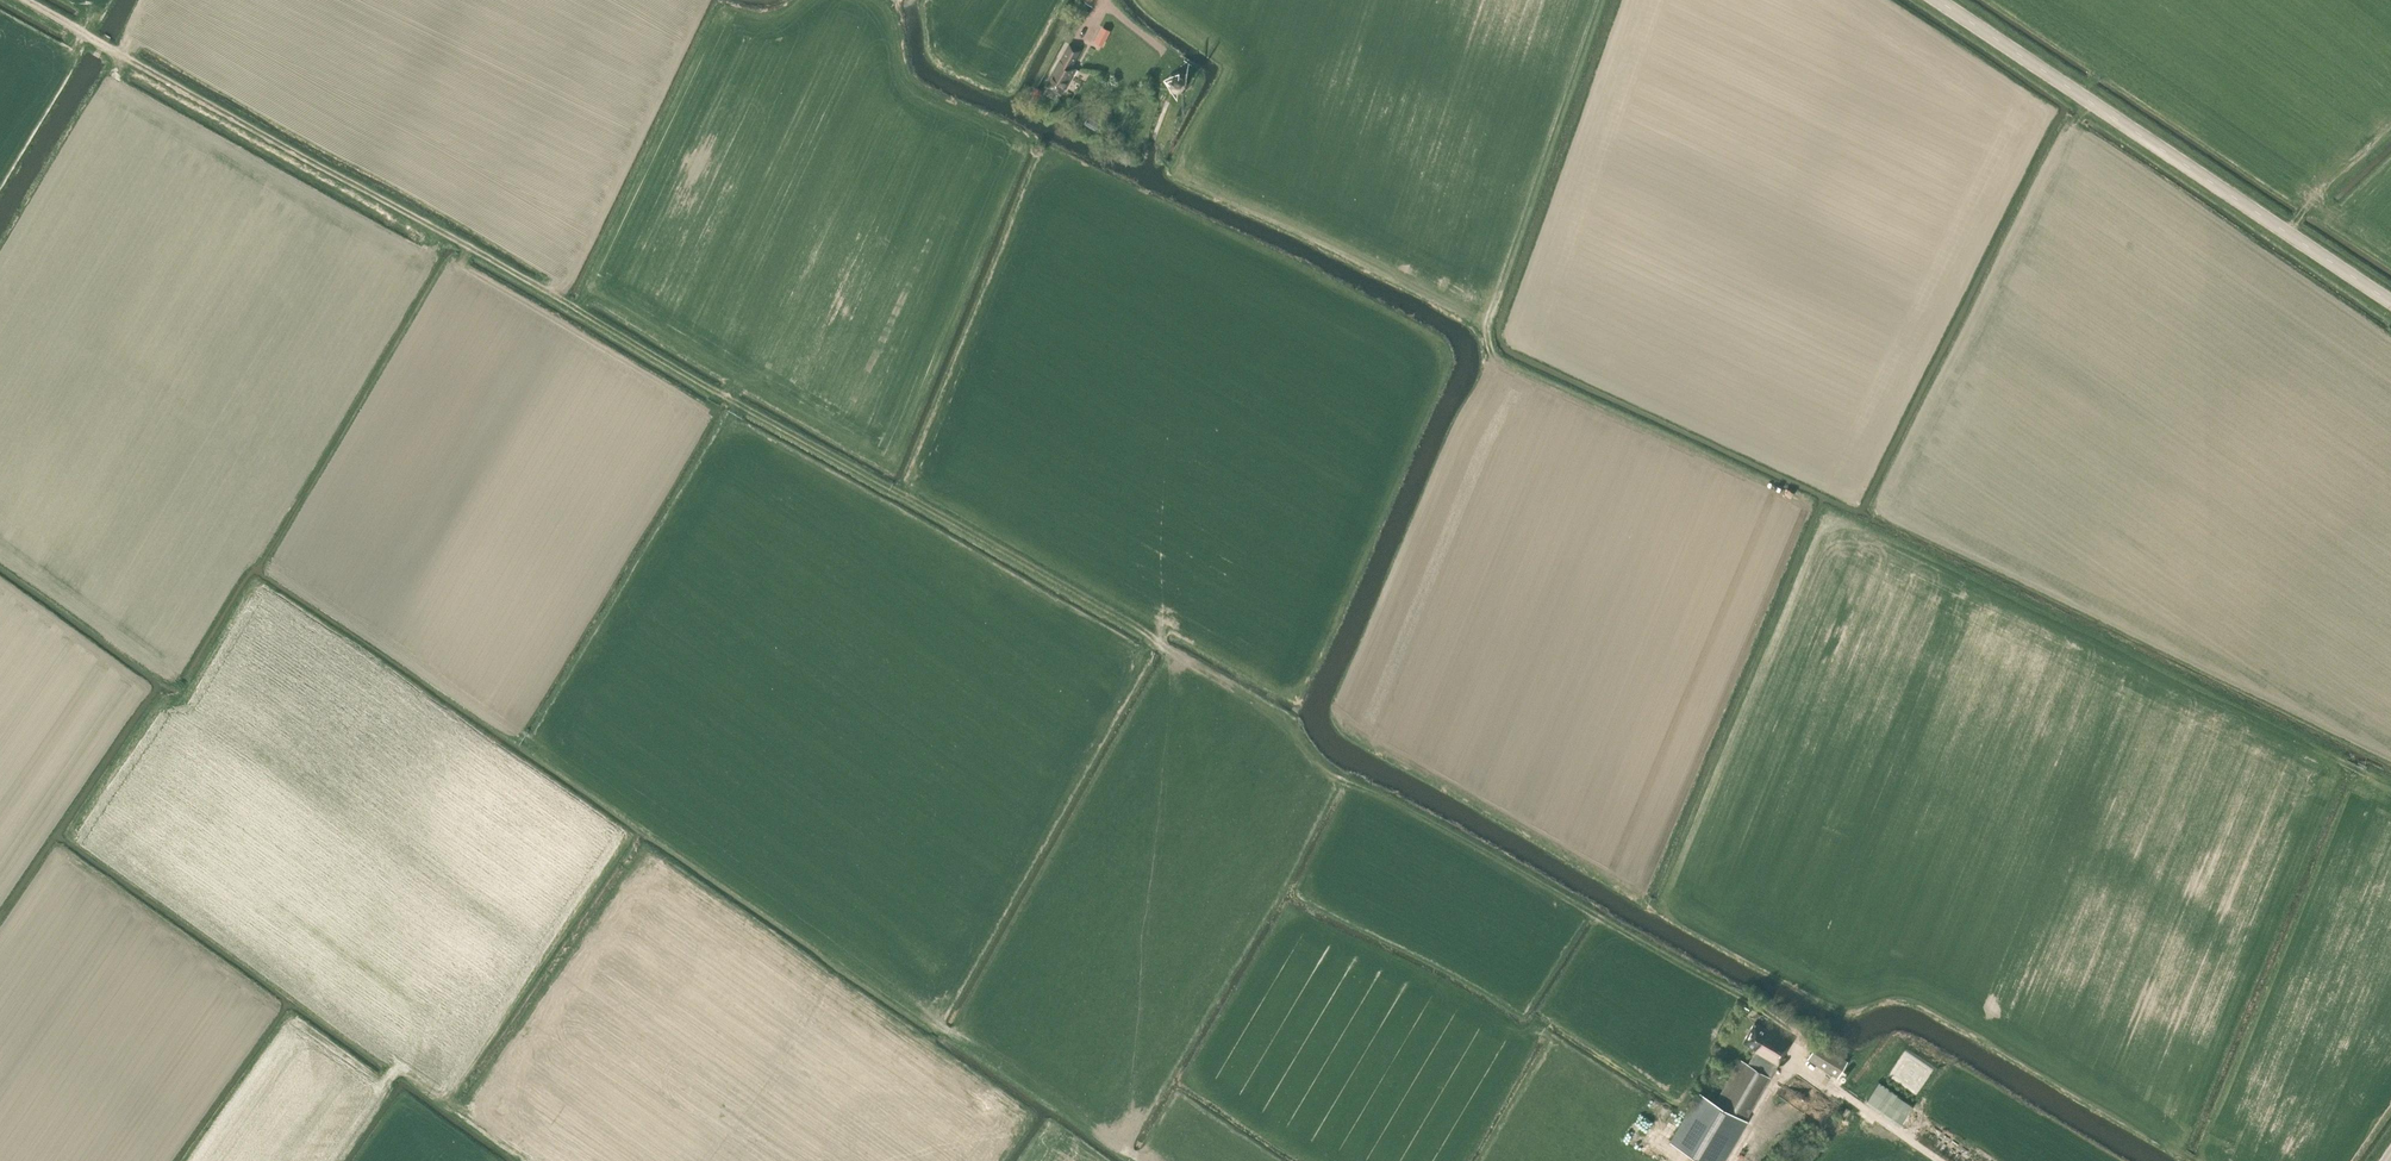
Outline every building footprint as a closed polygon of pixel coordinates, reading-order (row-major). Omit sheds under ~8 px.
[(1098,33),(1093,40),(1096,42),(1102,45),(1106,37),(1098,33)] [(1059,93),(1074,67),(1070,65),(1080,48),(1070,42),(1065,50),(1060,59),(1045,85),(1059,93)] [(1177,90),(1184,88),(1187,81),(1184,74),(1178,70),(1170,73),(1167,80),(1170,87),(1177,90)] [(1042,91),(1036,87),(1031,96),(1038,99),(1042,91)] [(1768,1030),(1755,1022),(1743,1041),(1755,1048),(1753,1051),(1755,1052),(1748,1063),(1740,1058),(1715,1101),(1699,1091),(1669,1140),(1704,1160),(1723,1160),(1747,1120),(1745,1119),(1792,1040),(1770,1027),(1768,1030)] [(1838,1077),(1848,1061),(1818,1042),(1807,1058),(1838,1077)] [(1903,1118),(1914,1100),(1878,1079),(1867,1097),(1903,1118)]
